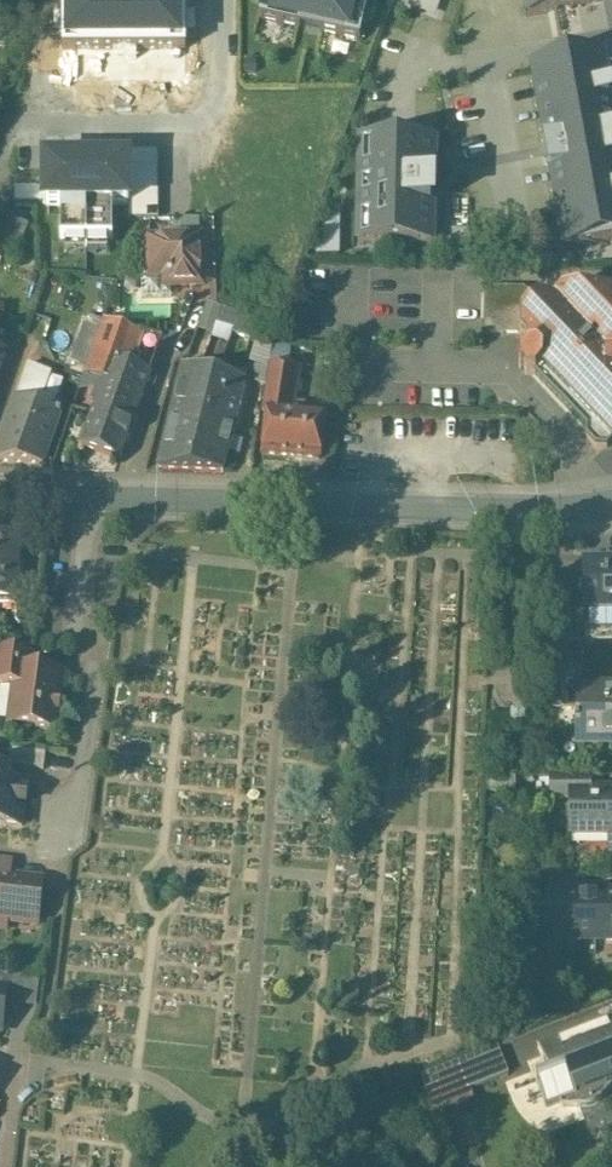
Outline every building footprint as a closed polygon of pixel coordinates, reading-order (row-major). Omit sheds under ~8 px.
[(62,48),(186,48),(186,0),(62,0),(62,48)] [(260,20),(361,42),(370,0),(265,0),(260,20)] [(408,5),(435,15),(441,0),(409,0),(408,5)] [(529,12),(594,0),(526,0),(529,12)] [(533,66),(566,247),(611,239),(611,116),(601,54),(533,66)] [(434,142),(361,141),(359,242),(431,244),(434,142)] [(78,159),(44,159),(43,204),(61,204),(61,237),(112,238),(113,203),(129,203),(129,160),(96,159),(96,154),(78,154),(78,159)] [(333,207),(316,254),(338,254),(339,207),(333,207)] [(24,252),(30,220),(3,215),(0,230),(0,248),(24,252)] [(199,236),(148,237),(150,273),(168,273),(168,275),(170,275),(170,284),(201,283),(199,236)] [(281,301),(224,284),(218,303),(275,320),(281,301)] [(524,286),(488,286),(484,289),(483,328),(487,331),(520,332),(520,317),(536,300),(524,286)] [(553,300),(537,300),(536,300),(520,317),(520,332),(527,339),(526,349),(521,353),(519,365),(526,372),(535,372),(587,426),(586,436),(596,445),(607,446),(611,441),(611,293),(561,292),(553,300)] [(141,332),(104,319),(100,329),(86,368),(85,373),(105,380),(110,382),(117,361),(129,366),(141,332)] [(277,325),(257,319),(251,337),(271,344),(277,325)] [(100,329),(86,324),(72,362),(86,368),(100,329)] [(290,346),(273,345),(269,364),(287,365),(290,346)] [(117,361),(110,382),(105,380),(102,388),(95,388),(90,400),(97,403),(81,446),(120,458),(150,373),(129,366),(117,361)] [(287,365),(269,364),(261,410),(266,410),(262,452),(320,457),(324,413),(294,410),(301,366),(287,365)] [(0,445),(0,461),(42,463),(60,414),(38,406),(43,392),(50,373),(28,365),(0,445)] [(245,381),(184,366),(159,468),(223,471),(245,381)] [(64,400),(43,392),(38,406),(60,414),(64,400)] [(16,604),(16,537),(0,536),(0,603),(16,604)] [(584,565),(584,611),(585,611),(585,640),(611,640),(611,564),(584,565)] [(0,648),(0,682),(20,685),(18,703),(17,703),(12,706),(10,722),(14,723),(22,734),(34,725),(55,728),(57,710),(60,711),(61,696),(59,696),(61,678),(44,676),(44,674),(41,669),(33,668),(34,652),(0,648)] [(580,669),(549,669),(550,707),(578,708),(578,683),(580,683),(580,669)] [(607,689),(607,683),(580,683),(578,683),(578,708),(578,739),(601,739),(601,733),(611,733),(611,689),(607,689)] [(46,752),(12,747),(10,764),(44,768),(46,752)] [(0,772),(0,823),(22,825),(27,785),(8,783),(9,778),(4,773),(0,772)] [(584,772),(551,772),(551,791),(570,791),(570,789),(584,789),(584,772)] [(570,789),(570,791),(570,825),(611,825),(611,787),(610,787),(609,790),(584,789),(570,789)] [(0,858),(0,880),(10,881),(11,876),(13,859),(0,858)] [(589,874),(551,874),(551,892),(556,892),(590,891),(589,874)] [(11,876),(10,881),(0,880),(0,919),(38,924),(43,880),(11,876)] [(594,891),(590,891),(556,892),(556,940),(611,939),(611,890),(594,891)] [(0,973),(0,987),(7,988),(6,989),(14,990),(16,975),(0,973)] [(538,1046),(548,1072),(534,1077),(546,1107),(559,1101),(561,1106),(589,1105),(593,1104),(596,1102),(599,1100),(611,1085),(611,1067),(611,1066),(611,1017),(538,1046)] [(470,1084),(509,1070),(500,1046),(425,1073),(435,1099),(454,1093),(456,1097),(472,1091),(470,1084)]
